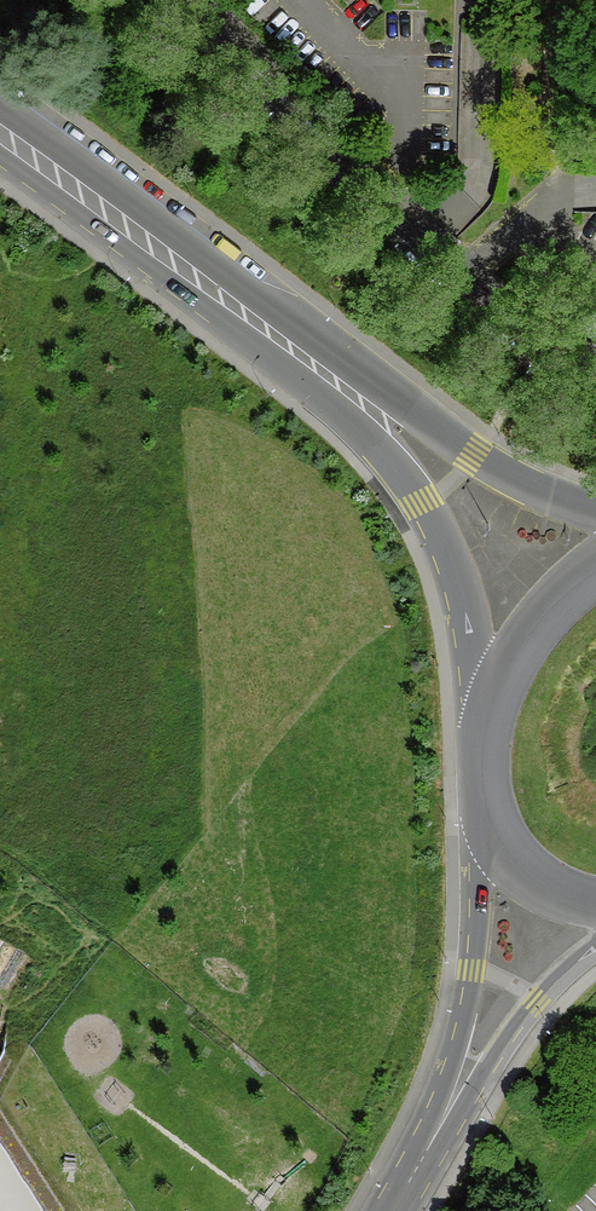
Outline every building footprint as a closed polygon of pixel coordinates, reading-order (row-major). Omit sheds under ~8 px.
[(0,1058),(0,1144),(43,1210),(127,1210),(131,1203),(21,1036),(6,1046),(0,1058)]
